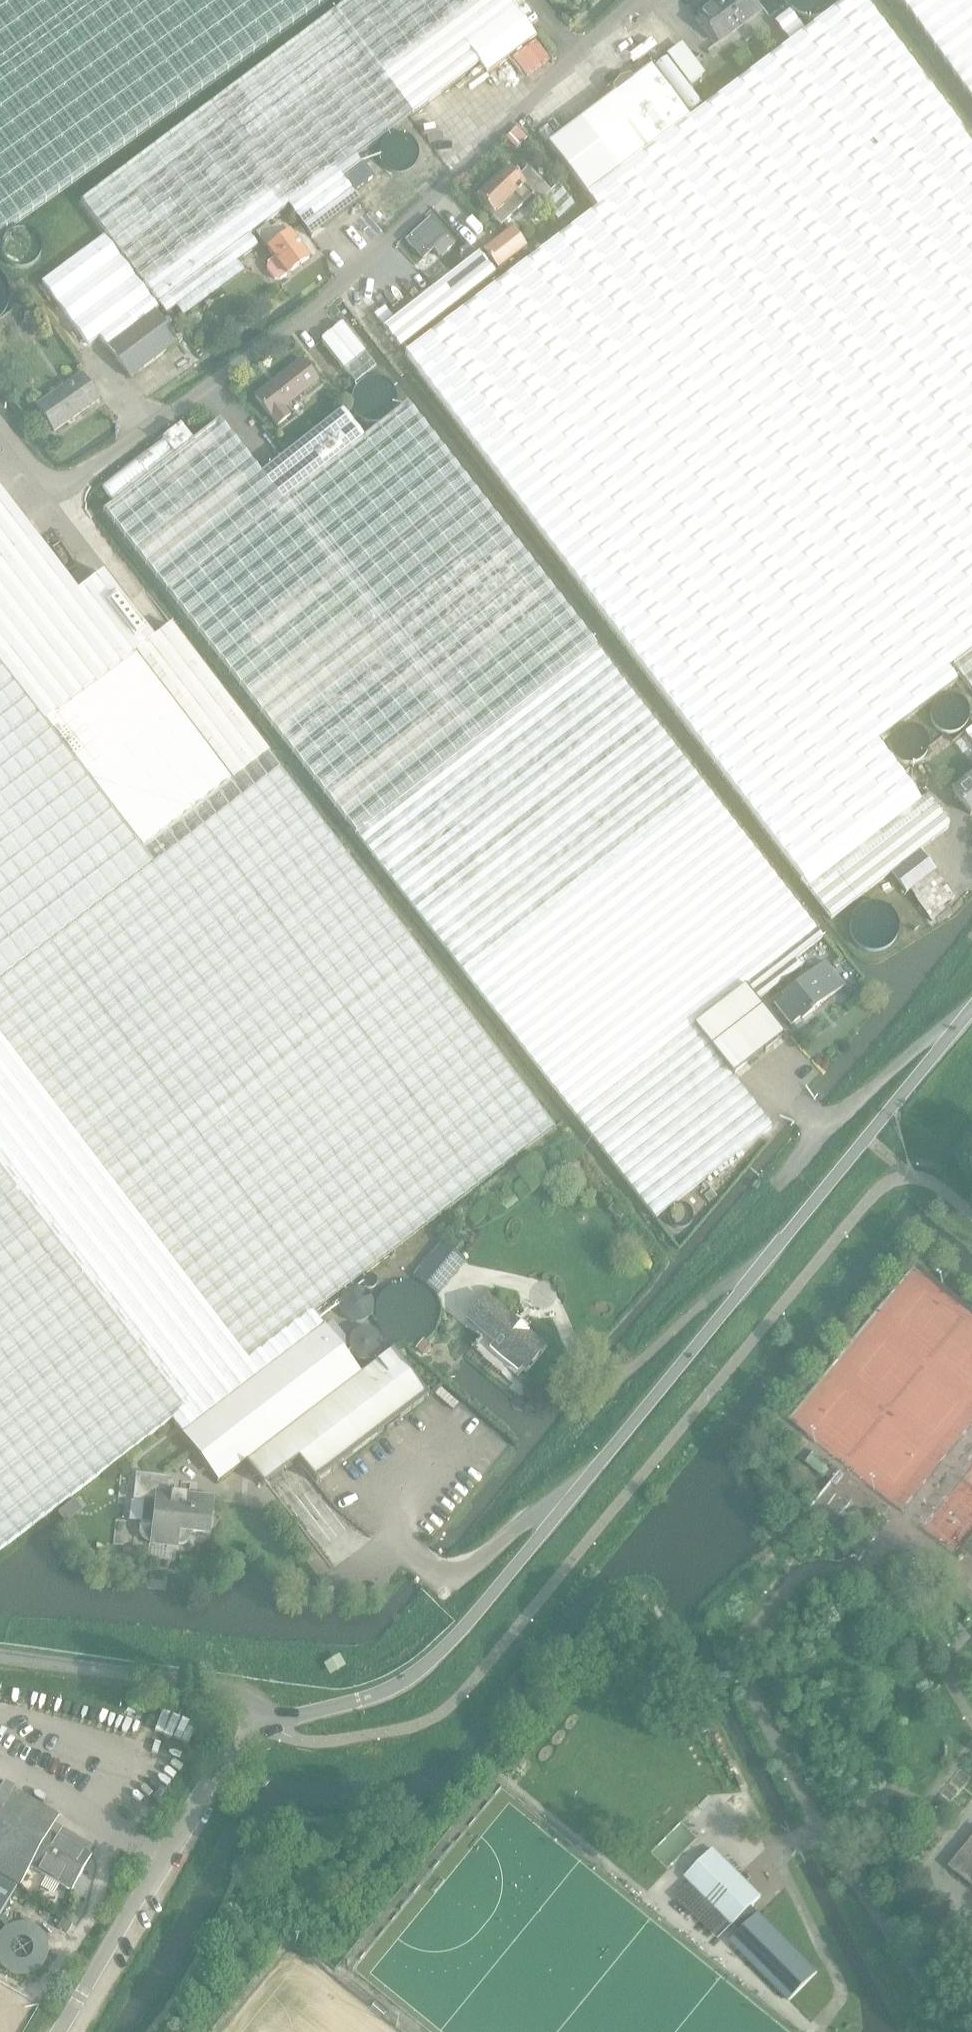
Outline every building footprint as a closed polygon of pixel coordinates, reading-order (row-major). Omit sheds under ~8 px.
[(326,0),(0,0),(0,233),(326,0)] [(341,12),(384,71),(480,0),(357,0),(341,12)] [(507,0),(480,0),(384,71),(415,113),(479,65),(485,73),(535,37),(507,0)] [(405,354),(580,586),(808,888),(921,801),(876,742),(956,682),(947,670),(952,665),(971,651),(971,146),(862,0),(848,0),(805,32),(791,43),(689,120),(587,197),(597,210),(405,354)] [(760,14),(749,0),(723,0),(699,18),(720,45),(760,14)] [(847,0),(794,0),(809,24),(847,0)] [(971,98),(971,0),(902,0),(971,98)] [(789,11),(775,22),(791,43),(805,32),(789,11)] [(335,172),(415,113),(384,71),(341,12),(83,204),(165,314),(175,307),(183,318),(244,272),(236,262),(255,247),(248,237),(286,208),(335,172)] [(523,49),(534,68),(549,59),(539,41),(523,49)] [(548,145),(587,197),(689,120),(650,68),(632,82),(629,78),(619,82),(613,90),(615,94),(548,145)] [(547,126),(538,132),(546,143),(555,136),(547,126)] [(517,129),(509,136),(520,147),(527,139),(517,129)] [(339,179),(335,172),(286,208),(310,239),(358,202),(351,194),(371,179),(360,163),(339,179)] [(540,203),(551,192),(527,168),(518,177),(507,166),(476,196),(495,216),(493,218),(501,226),(532,196),(539,204),(540,203)] [(551,192),(540,203),(557,223),(575,207),(558,185),(551,192)] [(454,246),(446,237),(430,220),(407,242),(422,259),(432,250),(440,259),(454,246)] [(256,235),(274,259),(267,265),(267,270),(274,279),(279,281),(286,275),(287,276),(310,259),(290,233),(288,234),(279,223),(267,232),(265,229),(256,235)] [(498,269),(526,247),(511,228),(483,250),(498,269)] [(132,379),(177,345),(153,312),(157,310),(103,238),(42,284),(88,346),(100,337),(132,379)] [(467,245),(466,246),(463,249),(458,252),(467,263),(472,259),(476,256),(467,245)] [(385,307),(374,316),(384,329),(385,328),(401,348),(401,349),(494,276),(478,255),(476,256),(472,259),(467,263),(432,291),(395,320),(385,307)] [(376,368),(359,346),(342,325),(322,341),(355,384),(376,368)] [(283,408),(318,382),(302,361),(254,397),(276,426),(289,416),(283,408)] [(53,431),(97,400),(80,376),(36,407),(53,431)] [(103,510),(102,511),(319,789),(371,856),(384,872),(655,1219),(771,1128),(733,1078),(731,1075),(723,1065),(693,1026),(745,986),(757,1002),(792,975),(800,968),(794,960),(821,939),(815,931),(612,668),(405,405),(392,415),(384,422),(361,440),(280,501),(259,474),(246,456),(218,420),(191,441),(179,425),(160,439),(162,441),(173,455),(114,501),(103,510)] [(341,413),(259,474),(280,501),(361,440),(341,413)] [(278,766),(171,626),(162,633),(153,639),(143,626),(103,574),(77,594),(27,528),(18,516),(0,493),(0,492),(0,978),(278,766)] [(82,569),(73,576),(80,585),(89,577),(82,569)] [(952,665),(971,691),(971,651),(952,665)] [(971,757),(971,727),(957,740),(971,757)] [(172,1420),(219,1482),(234,1470),(244,1463),(263,1488),(299,1461),(317,1485),(356,1455),(429,1399),(391,1350),(360,1374),(313,1312),(554,1128),(280,769),(278,766),(0,978),(0,1551),(172,1420)] [(971,813),(971,778),(953,792),(970,814),(971,813)] [(921,801),(808,888),(831,920),(949,829),(949,825),(927,796),(921,801)] [(906,892),(934,871),(920,853),(892,874),(906,892)] [(900,929),(900,928),(899,920),(897,915),(893,911),(890,908),(885,905),(877,903),(871,903),(866,905),(863,906),(858,910),(854,914),(852,918),(850,922),(850,928),(850,933),(852,938),(856,945),(864,951),(870,953),(873,954),(879,953),(884,952),(888,950),(892,947),(896,943),(898,938),(900,933),(900,929)] [(818,1004),(842,985),(824,963),(783,994),(785,997),(773,1006),(789,1027),(801,1017),(803,1020),(820,1007),(818,1004)] [(847,990),(854,999),(862,993),(855,983),(847,990)] [(745,986),(693,1026),(723,1065),(731,1075),(783,1036),(757,1002),(745,986)] [(574,1161),(568,1165),(568,1172),(575,1175),(581,1171),(580,1164),(574,1161)] [(711,1191),(704,1198),(709,1204),(717,1197),(711,1191)] [(440,1242),(413,1276),(438,1296),(465,1263),(440,1242)] [(437,1314),(437,1308),(435,1301),(432,1295),(427,1290),(421,1285),(414,1281),(408,1280),(401,1280),(393,1281),(388,1283),(383,1286),(378,1291),(373,1298),(371,1303),(369,1309),(369,1315),(370,1321),(372,1328),(376,1334),(380,1339),(385,1343),(392,1346),(398,1347),(405,1348),(412,1347),(417,1345),(423,1342),(424,1341),(428,1337),(432,1333),(435,1327),(437,1321),(437,1314)] [(518,1374),(524,1367),(526,1369),(544,1347),(486,1299),(468,1321),(495,1344),(490,1350),(518,1374)] [(423,1342),(415,1351),(423,1356),(427,1356),(431,1352),(431,1347),(424,1341),(423,1342)] [(157,1501),(154,1528),(141,1526),(140,1530),(141,1533),(142,1536),(144,1539),(146,1541),(149,1541),(152,1542),(152,1544),(176,1546),(176,1544),(179,1544),(182,1544),(185,1543),(188,1541),(189,1539),(190,1535),(190,1532),(208,1534),(211,1498),(171,1494),(173,1479),(137,1475),(135,1499),(157,1501)] [(851,1560),(848,1545),(836,1547),(839,1563),(851,1560)] [(163,1713),(158,1732),(183,1738),(188,1718),(163,1713)] [(50,1832),(59,1815),(0,1782),(0,1873),(21,1884),(30,1867),(50,1832)] [(72,1891),(91,1856),(74,1846),(78,1838),(65,1831),(61,1839),(50,1832),(30,1867),(72,1891)] [(950,1868),(960,1877),(971,1888),(971,1840),(950,1868)] [(703,1861),(686,1878),(733,1925),(740,1931),(734,1937),(730,1942),(751,1963),(790,2001),(809,1982),(818,1973),(813,1968),(795,1949),(779,1934),(759,1914),(758,1914),(751,1907),(761,1897),(715,1852),(714,1850),(703,1861)] [(17,1888),(0,1879),(0,1918),(17,1888)]
